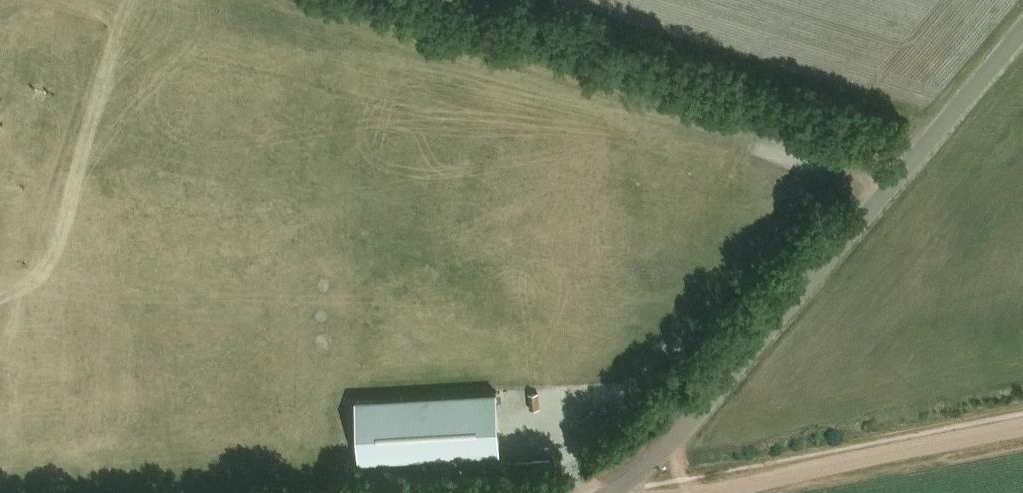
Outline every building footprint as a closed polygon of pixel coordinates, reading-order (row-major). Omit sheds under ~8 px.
[(496,393),(355,401),(358,462),(499,454),(496,393)]
